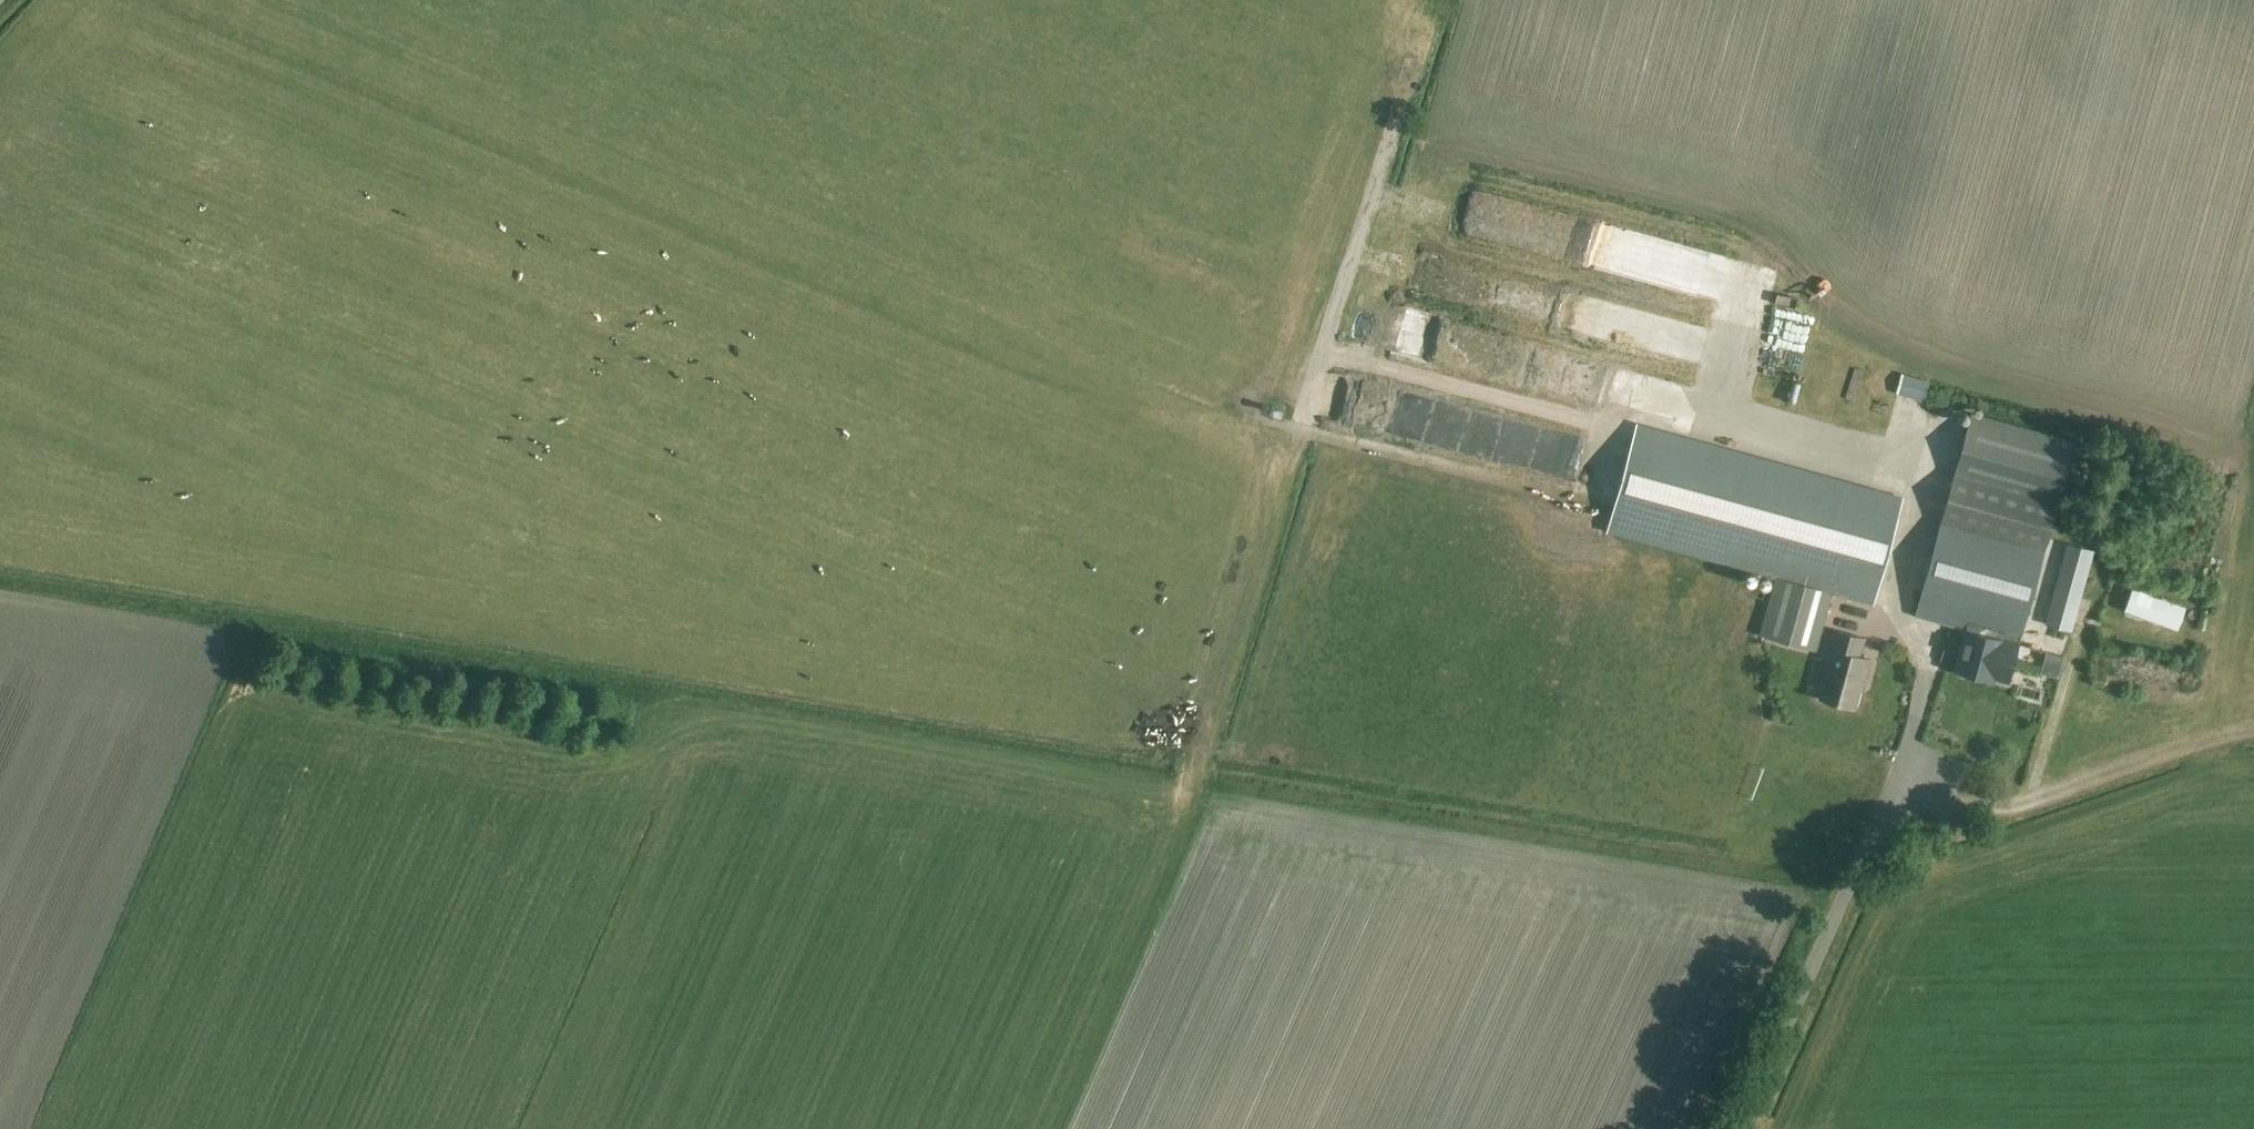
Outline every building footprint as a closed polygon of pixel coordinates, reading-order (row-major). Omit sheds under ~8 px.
[(1640,372),(1463,328),(1454,368),(1631,412),(1640,372)] [(1743,356),(1752,359),(1758,335),(1749,333),(1743,356)] [(2088,482),(2097,448),(1970,412),(1953,473),(1955,474),(1945,510),(1915,617),(1963,631),(1952,671),(1996,683),(2006,643),(2018,646),(2048,538),(2058,502),(2066,476),(2088,482)] [(1873,603),(1901,498),(1635,426),(1607,531),(1776,577),(1759,637),(1816,653),(1833,593),(1873,603)] [(2092,553),(2065,545),(2043,625),(2071,632),(2092,553)] [(2184,609),(2131,591),(2124,612),(2176,630),(2184,609)] [(1863,689),(1872,659),(1861,656),(1866,637),(1831,627),(1823,658),(1835,661),(1824,698),(1857,707),(1862,689),(1863,689)]
